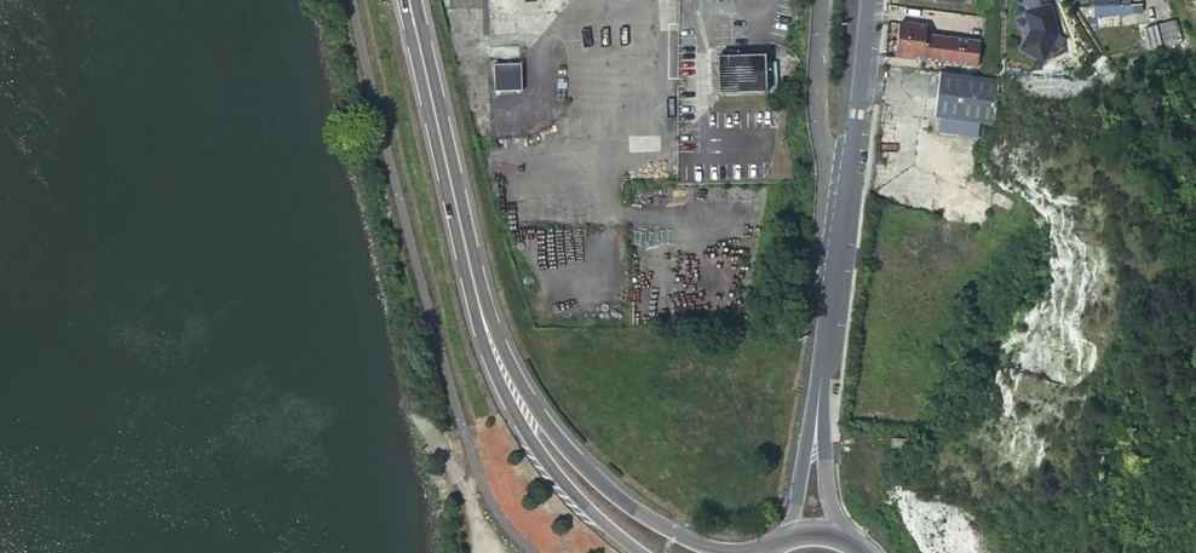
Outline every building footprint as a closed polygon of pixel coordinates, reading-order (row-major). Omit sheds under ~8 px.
[(1038,6),(1043,25),(1045,26),(1040,33),(1039,32),(1032,43),(1055,56),(1071,29),(1063,0),(1038,6)] [(1121,4),(1123,4),(1123,15),(1167,12),(1166,5),(1156,5),(1156,0),(1121,0),(1121,4)] [(927,10),(898,7),(897,13),(894,41),(977,50),(981,27),(925,19),(927,10)] [(1173,20),(1141,30),(1148,52),(1180,42),(1173,20)] [(765,60),(719,60),(719,94),(764,93),(765,60)] [(1008,110),(1011,67),(948,61),(944,106),(949,107),(948,121),(988,124),(990,110),(1004,112),(1004,109),(1008,110)] [(521,64),(494,64),(494,90),(521,90),(521,64)] [(909,439),(892,438),(892,447),(909,448),(909,439)]
